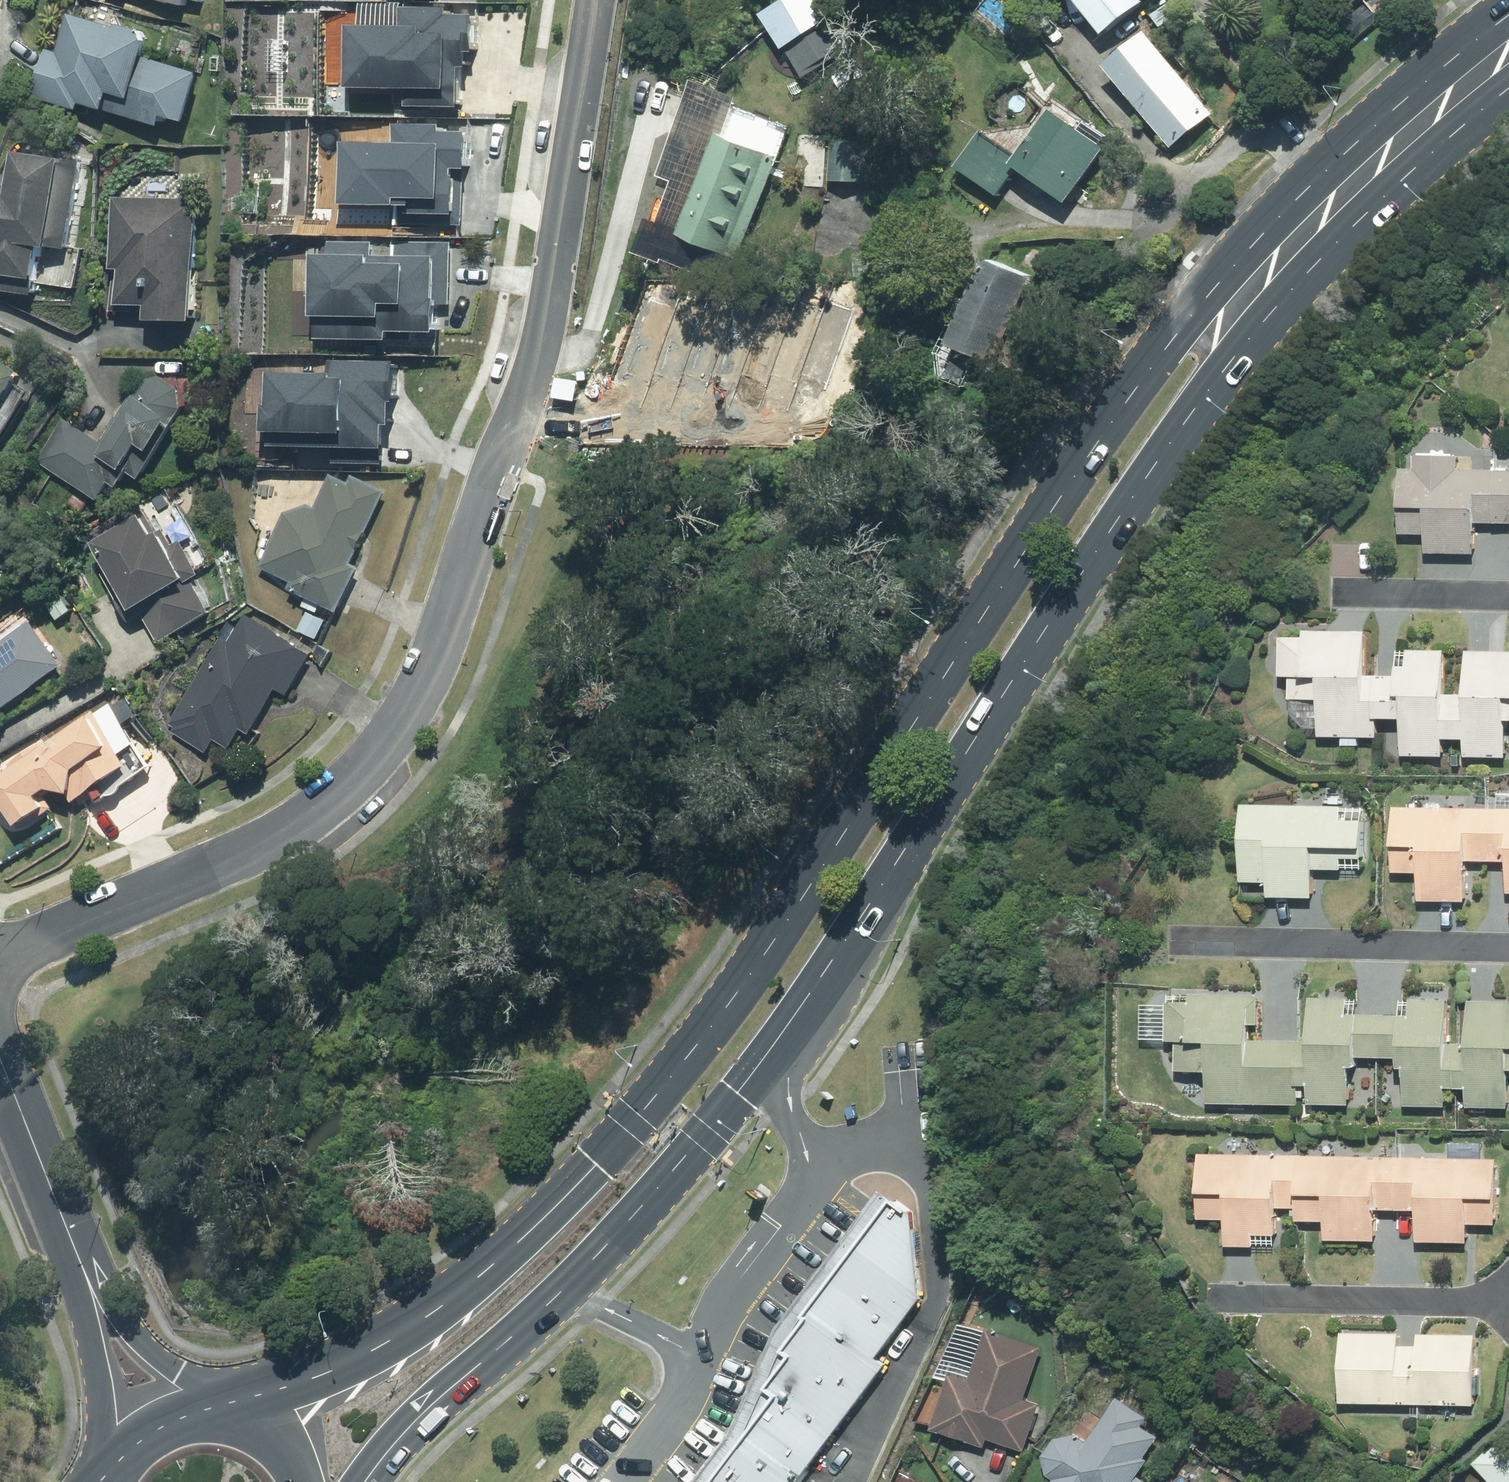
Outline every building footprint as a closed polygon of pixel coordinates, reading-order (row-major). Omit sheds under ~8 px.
[(171,6),(172,5),(186,8),(188,1),(203,5),(204,0),(152,0),(171,6)] [(1142,0),(1075,0),(1106,39),(1147,7),(1142,0)] [(1352,9),(1363,0),(1345,0),(1352,9)] [(441,109),(470,110),(471,46),(489,46),(490,13),(407,11),(407,28),(357,27),(355,91),(442,93),(441,109)] [(793,79),(832,50),(805,13),(766,42),(793,79)] [(106,112),(162,130),(165,120),(185,127),(201,78),(145,60),(149,48),(141,34),(121,28),(117,30),(72,16),(59,55),(49,52),(34,99),(79,113),(81,107),(106,114),(106,112)] [(1174,152),(1216,118),(1151,38),(1156,34),(1147,23),(1131,37),(1140,47),(1109,73),(1174,152)] [(1083,136),(1053,114),(1020,161),(983,135),(958,171),(998,200),(1018,172),(1068,208),(1108,153),(1106,151),(1111,144),(1088,129),(1083,136)] [(732,257),(772,156),(717,135),(678,235),(732,257)] [(833,141),(831,181),(867,182),(869,143),(833,141)] [(87,149),(64,148),(64,158),(21,155),(18,196),(1,195),(0,205),(0,283),(77,288),(87,149)] [(114,272),(126,273),(125,310),(157,310),(156,324),(201,325),(204,200),(116,198),(114,272)] [(453,242),(392,240),(391,257),(376,257),(377,241),(331,239),(330,258),(324,257),(321,319),(375,321),(375,341),(398,342),(398,334),(449,336),(453,242)] [(971,297),(938,374),(1019,409),(1048,342),(1020,330),(1044,276),(1001,258),(982,302),(971,297)] [(685,331),(680,401),(719,403),(717,434),(760,437),(766,336),(685,331)] [(14,432),(2,425),(16,401),(32,410),(41,395),(25,386),(34,372),(0,351),(0,456),(14,432)] [(337,459),(381,461),(383,397),(395,397),(396,366),(336,363),(335,377),(279,375),(276,441),(338,444),(337,459)] [(108,503),(120,484),(130,491),(141,474),(151,481),(204,398),(155,366),(105,444),(69,421),(44,462),(108,503)] [(1466,471),(1467,455),(1417,453),(1417,470),(1403,469),(1401,534),(1431,535),(1430,551),(1481,553),(1482,522),(1508,523),(1508,473),(1466,471)] [(338,614),(390,493),(358,479),(355,485),(335,476),(319,513),(293,501),(259,580),(338,614)] [(178,550),(151,505),(97,536),(161,645),(215,613),(196,581),(207,575),(189,543),(178,550)] [(62,581),(42,594),(61,625),(81,612),(62,581)] [(220,743),(233,752),(246,732),(253,736),(280,692),(290,698),(315,657),(249,615),(241,628),(236,625),(170,729),(212,755),(220,743)] [(32,622),(0,648),(0,715),(65,663),(32,622)] [(1408,757),(1447,758),(1447,737),(1471,738),(1471,755),(1508,756),(1508,652),(1475,651),(1474,696),(1449,695),(1450,650),(1405,649),(1404,676),(1371,675),(1372,630),(1284,627),(1282,677),(1296,678),(1295,727),(1325,727),(1325,736),(1344,736),(1344,747),(1364,747),(1364,739),(1382,740),(1383,719),(1409,720),(1408,757)] [(69,789),(85,813),(156,767),(115,703),(0,778),(0,791),(27,833),(54,816),(47,804),(69,789)] [(1273,884),(1272,899),(1316,902),(1318,869),(1363,872),(1368,812),(1248,803),(1242,882),(1273,884)] [(1400,806),(1397,871),(1424,872),(1423,901),(1472,903),(1474,858),(1508,860),(1508,811),(1400,806)] [(1172,990),(1171,1041),(1177,1041),(1176,1073),(1212,1074),(1211,1103),(1363,1108),(1364,1058),(1405,1059),(1405,1067),(1413,1068),(1411,1105),(1450,1107),(1451,1088),(1473,1089),(1472,1107),(1508,1108),(1508,1000),(1475,999),(1474,1046),(1454,1046),(1456,999),(1415,997),(1414,1016),(1363,1014),(1364,996),(1316,994),(1315,1041),(1261,1040),(1262,993),(1172,990)] [(1302,1207),(1302,1224),(1330,1225),(1330,1240),(1381,1241),(1382,1210),(1422,1212),(1421,1240),(1473,1242),(1474,1225),(1499,1225),(1502,1164),(1206,1154),(1203,1221),(1227,1222),(1226,1249),(1257,1250),(1280,1251),(1281,1207),(1302,1207)] [(707,1481),(798,1481),(882,1364),(873,1359),(917,1300),(907,1224),(886,1203),(798,1317),(802,1320),(778,1352),(785,1359),(760,1389),(771,1399),(707,1481)] [(1048,1344),(992,1328),(978,1380),(955,1374),(939,1433),(988,1446),(989,1442),(1034,1454),(1048,1401),(1033,1397),(1048,1344)] [(1397,1330),(1341,1330),(1341,1405),(1481,1406),(1482,1331),(1422,1331),(1422,1344),(1397,1344),(1397,1330)] [(1054,1470),(1061,1479),(1059,1481),(1151,1481),(1141,1475),(1166,1439),(1147,1426),(1152,1419),(1122,1398),(1090,1445),(1077,1436),(1076,1436),(1074,1436),(1073,1436),(1071,1436),(1070,1437),(1069,1437),(1067,1438),(1066,1438),(1065,1439),(1063,1439),(1062,1440),(1061,1441),(1060,1442),(1059,1443),(1058,1444),(1057,1445),(1056,1446),(1055,1447),(1055,1448),(1054,1450),(1053,1451),(1053,1452),(1052,1454),(1052,1455),(1052,1456),(1052,1458),(1052,1459),(1051,1461),(1052,1462),(1052,1463),(1052,1465),(1052,1466),(1053,1468),(1053,1469),(1054,1470)] [(1478,1465),(1494,1481),(1508,1481),(1508,1438),(1508,1437),(1478,1465)]
